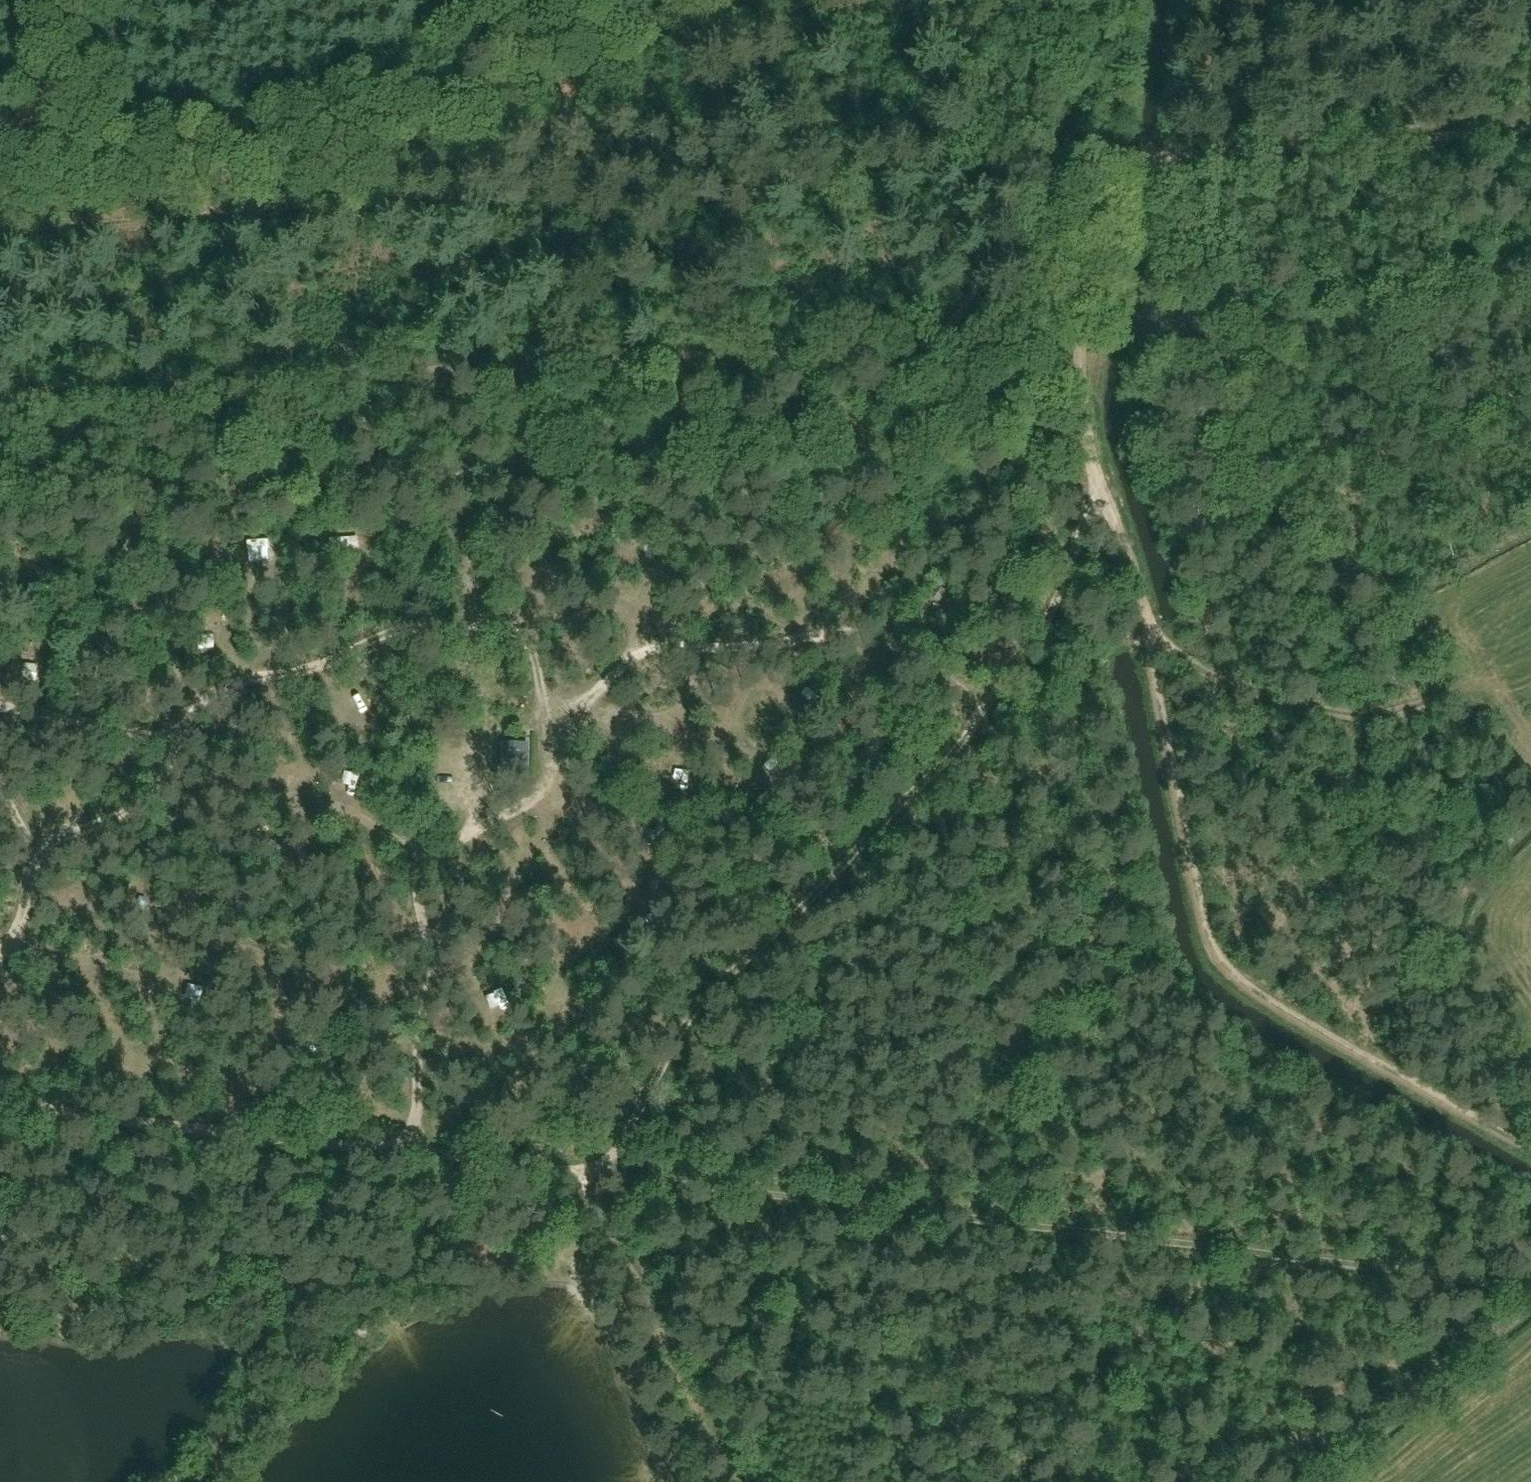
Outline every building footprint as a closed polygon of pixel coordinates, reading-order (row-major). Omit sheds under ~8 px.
[(342,564),(360,564),(360,550),(343,549),(342,564)] [(957,624),(966,616),(957,606),(948,614),(957,624)] [(59,646),(42,646),(41,667),(59,667),(59,646)] [(528,776),(529,743),(501,742),(500,775),(528,776)]
